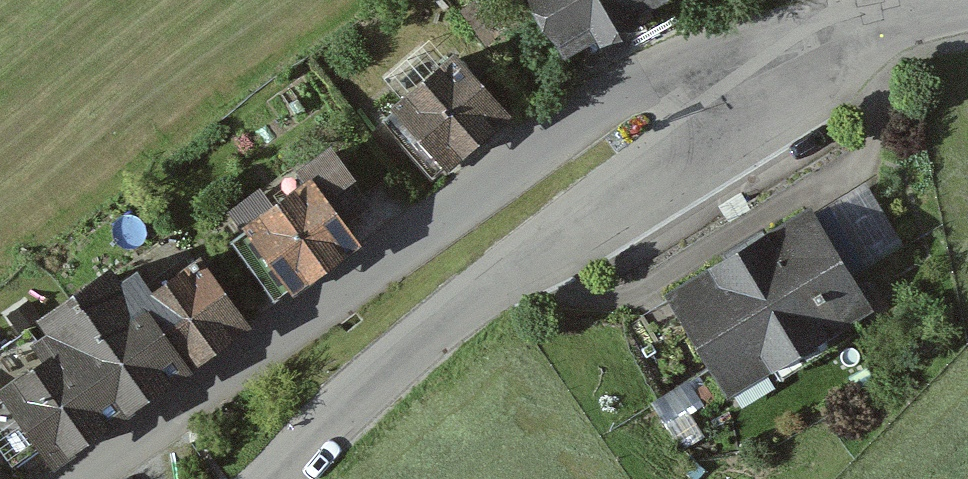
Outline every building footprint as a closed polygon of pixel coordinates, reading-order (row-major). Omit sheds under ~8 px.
[(558,51),(647,0),(528,0),(558,51)] [(437,160),(439,162),(496,113),(447,56),(377,116),(424,171),(437,160)] [(285,285),(345,242),(327,217),(355,197),(325,153),(295,172),(302,182),(228,235),(252,268),(271,295),(285,285)] [(666,294),(676,311),(705,359),(715,375),(751,353),(758,365),(856,306),(836,274),(800,214),(666,294)] [(100,275),(67,298),(138,391),(173,366),(174,366),(234,323),(191,263),(190,263),(186,259),(182,262),(185,267),(144,296),(130,277),(111,291),(100,275)] [(111,410),(138,391),(67,298),(39,318),(50,333),(32,345),(20,328),(0,342),(0,478),(14,478),(111,410)]
